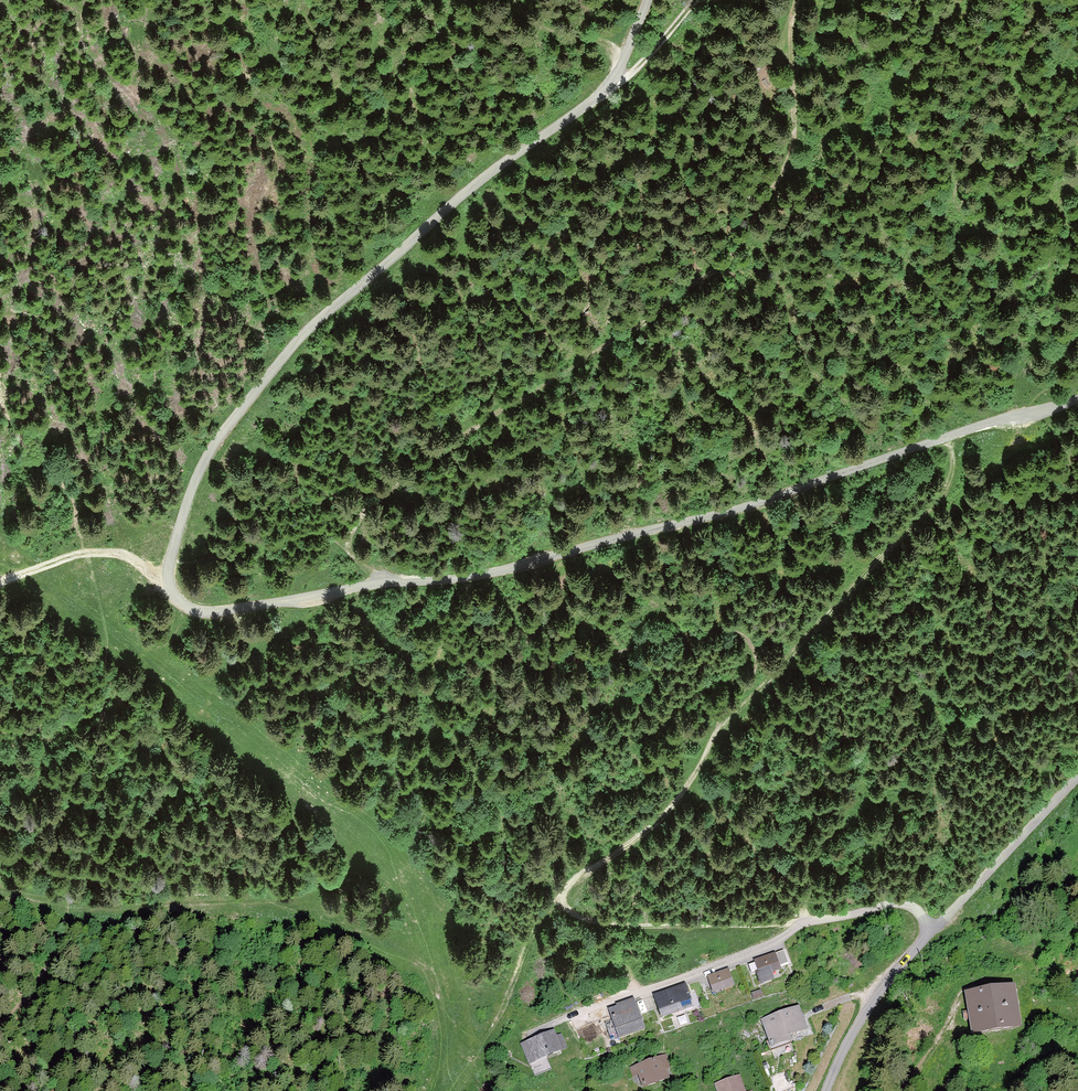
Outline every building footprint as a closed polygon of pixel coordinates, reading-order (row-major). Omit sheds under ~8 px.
[(782,950),(746,959),(752,983),(769,979),(767,972),(787,967),(782,950)] [(722,967),(698,975),(704,992),(727,983),(722,967)] [(646,995),(654,1019),(693,1005),(685,982),(646,995)] [(1011,984),(962,991),(966,1035),(1016,1030),(1011,984)] [(597,1012),(608,1043),(642,1031),(631,1000),(597,1012)] [(796,1008),(759,1018),(765,1041),(802,1031),(796,1008)] [(515,1041),(523,1063),(557,1051),(549,1029),(515,1041)] [(636,1088),(671,1077),(663,1054),(629,1065),(636,1088)] [(737,1076),(711,1082),(714,1090),(741,1090),(737,1076)]
